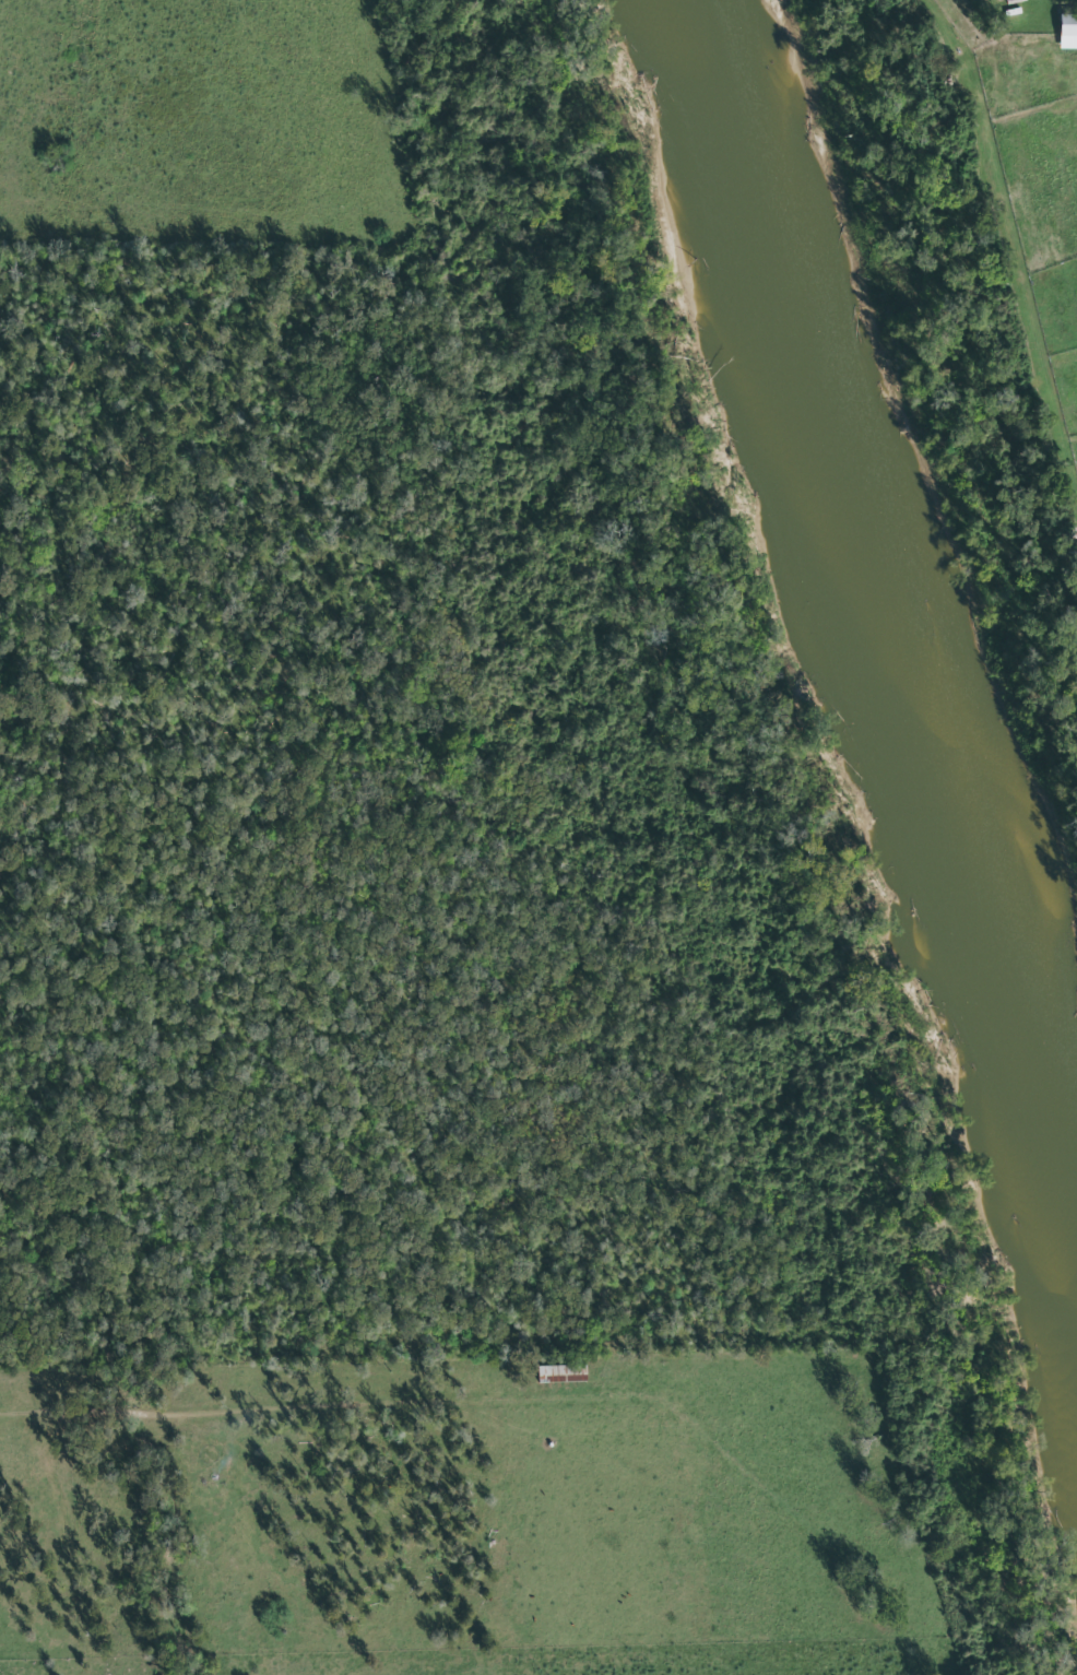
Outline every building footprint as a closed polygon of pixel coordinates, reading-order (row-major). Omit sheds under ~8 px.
[(1076,50),(1076,17),(1062,17),(1061,49),(1076,50)] [(537,1367),(537,1384),(586,1383),(585,1366),(537,1367)]
